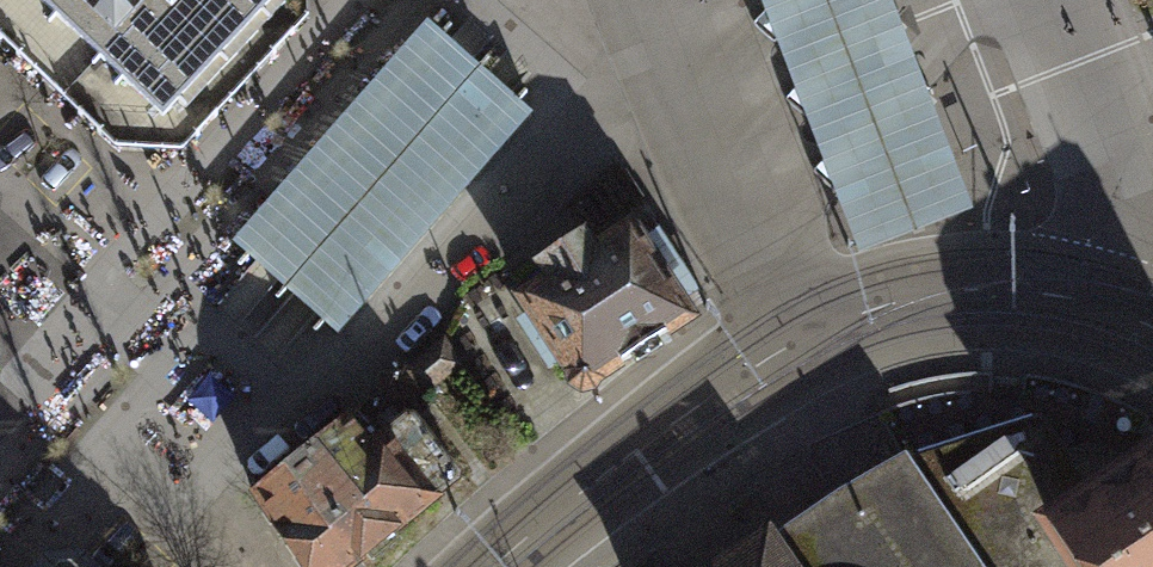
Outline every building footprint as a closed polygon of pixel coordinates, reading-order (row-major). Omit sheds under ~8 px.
[(104,153),(172,153),(273,54),(305,23),(305,0),(0,0),(0,54),(104,153)] [(860,252),(973,207),(890,0),(759,0),(860,252)] [(424,18),(234,237),(266,265),(304,298),(341,330),(531,110),(500,83),(460,49),(424,18)] [(537,284),(515,299),(576,388),(693,309),(634,222),(599,246),(587,227),(526,268),(537,284)] [(1093,496),(1041,417),(908,459),(982,566),(1152,566),(1152,457),(1093,496)] [(253,496),(302,566),(342,566),(428,507),(366,418),(253,496)] [(718,566),(978,566),(897,447),(718,566)] [(52,555),(41,566),(65,566),(52,555)]
